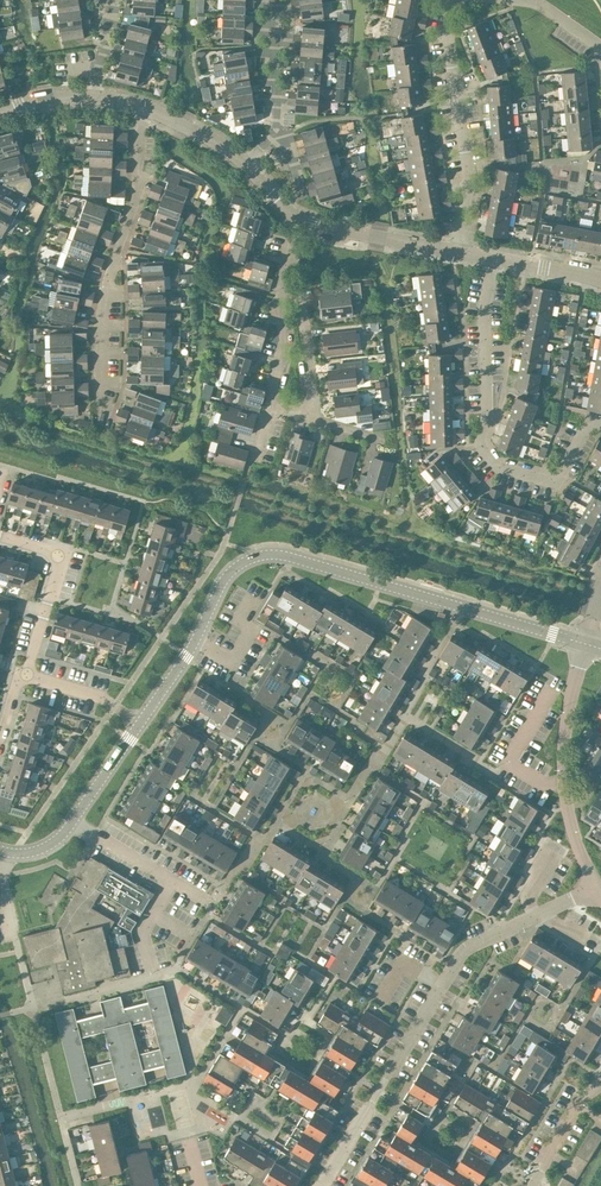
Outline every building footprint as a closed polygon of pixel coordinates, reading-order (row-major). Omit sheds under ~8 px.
[(80,9),(79,0),(56,0),(58,13),(80,9)] [(150,16),(154,17),(155,2),(134,0),(133,0),(132,14),(132,15),(150,16)] [(245,15),(246,0),(239,0),(224,0),(223,14),(245,15)] [(395,5),(417,10),(419,0),(396,0),(395,5)] [(300,5),(302,20),(324,17),(322,2),(300,5)] [(395,5),(393,17),(414,21),(417,10),(395,5)] [(54,28),(60,27),(82,23),(80,9),(58,13),(51,14),(54,28)] [(338,21),(348,22),(349,14),(339,13),(338,21)] [(129,24),(126,38),(148,43),(151,29),(147,28),(150,16),(132,15),(132,14),(123,14),(123,15),(121,22),(129,24)] [(222,28),(244,29),(245,15),(223,14),(222,28)] [(389,34),(390,41),(397,40),(396,36),(411,39),(414,21),(393,17),(389,34)] [(467,28),(472,40),(492,32),(488,20),(467,28)] [(60,27),(63,41),(84,38),(82,23),(60,27)] [(301,41),(323,43),(325,28),(303,27),(301,41)] [(222,43),(244,44),(244,29),(222,28),(222,43)] [(472,40),(476,51),(497,43),(492,32),(472,40)] [(126,38),(122,51),(144,57),(148,43),(126,38)] [(393,47),(395,64),(416,61),(414,44),(398,46),(397,40),(390,41),(391,47),(393,47)] [(300,56),(322,58),(323,43),(301,41),(300,56)] [(476,51),(481,62),(501,54),(497,43),(476,51)] [(122,51),(119,65),(152,74),(153,69),(147,67),(145,65),(147,58),(144,57),(122,51)] [(214,71),(247,65),(245,51),(241,51),(223,54),(225,62),(213,64),(214,71)] [(502,73),(502,79),(508,78),(507,71),(501,54),(481,62),(487,79),(502,73)] [(299,70),(321,72),(322,59),(322,58),(300,56),(299,70)] [(338,74),(346,74),(347,60),(339,59),(338,74)] [(395,64),(396,76),(418,73),(416,61),(395,64)] [(115,80),(141,86),(142,84),(143,83),(144,80),(143,78),(144,77),(150,79),(152,74),(119,65),(115,80)] [(225,84),(250,79),(247,65),(214,71),(215,77),(224,75),(225,84)] [(298,84),(320,86),(326,87),(327,72),(321,72),(299,70),(298,84)] [(561,73),(563,86),(586,84),(584,71),(561,73)] [(396,76),(398,88),(419,85),(418,73),(396,76)] [(345,89),(346,74),(338,74),(337,88),(345,89)] [(488,86),(489,104),(511,102),(509,84),(508,78),(502,79),(503,85),(488,86)] [(223,99),(231,98),(231,97),(252,93),(250,79),(225,84),(227,91),(222,92),(223,99)] [(297,99),(319,100),(320,86),(298,84),(297,99)] [(563,86),(564,99),(587,97),(586,84),(563,86)] [(397,106),(398,113),(408,112),(407,108),(420,107),(419,103),(422,103),(419,85),(398,88),(400,105),(397,106)] [(344,103),(345,89),(337,88),(336,102),(344,103)] [(231,97),(231,98),(233,111),(255,107),(252,93),(231,97)] [(564,99),(565,112),(588,110),(587,97),(564,99)] [(295,113),(317,115),(319,100),(297,99),(295,113)] [(489,104),(490,116),(512,114),(511,102),(489,104)] [(233,111),(236,126),(257,122),(255,107),(233,111)] [(565,112),(566,125),(589,123),(588,110),(565,112)] [(211,115),(208,118),(217,122),(221,113),(211,115)] [(401,117),(405,135),(426,131),(423,114),(401,117)] [(490,116),(491,128),(513,126),(512,114),(490,116)] [(566,125),(568,138),(591,135),(589,123),(566,125)] [(92,124),(91,138),(117,139),(117,134),(114,134),(114,125),(92,124)] [(301,132),(305,147),(326,141),(322,126),(301,132)] [(491,128),(492,140),(514,138),(513,126),(491,128)] [(244,129),(246,141),(253,140),(250,128),(244,129)] [(5,159),(18,156),(21,155),(17,139),(19,139),(17,132),(17,131),(0,135),(0,160),(5,159)] [(405,135),(407,147),(428,143),(426,131),(405,135)] [(568,138),(569,151),(592,149),(591,135),(568,138)] [(84,152),(90,153),(113,154),(113,145),(116,145),(117,139),(91,138),(86,138),(85,144),(84,146),(84,152)] [(509,157),(509,164),(527,163),(526,154),(516,155),(514,138),(492,140),(494,158),(509,157)] [(305,147),(309,160),(330,154),(326,141),(305,147)] [(407,147),(409,159),(430,155),(428,143),(407,147)] [(600,174),(600,150),(597,150),(592,172),(600,174)] [(90,153),(90,167),(115,168),(115,162),(112,162),(113,154),(90,153)] [(309,160),(313,174),(334,168),(330,154),(309,160)] [(409,159),(411,171),(432,167),(430,155),(409,159)] [(24,195),(26,196),(32,186),(30,177),(27,178),(23,162),(20,163),(18,156),(5,159),(0,160),(0,177),(2,176),(4,182),(3,184),(10,187),(24,195)] [(90,167),(89,181),(112,182),(112,173),(115,174),(115,168),(90,167)] [(411,171),(413,183),(435,179),(432,167),(411,171)] [(313,174),(317,188),(338,182),(334,168),(313,174)] [(494,186),(515,190),(518,172),(497,168),(494,186)] [(356,177),(367,175),(365,169),(355,172),(356,177)] [(161,193),(185,202),(199,207),(201,201),(193,199),(200,182),(169,171),(165,180),(168,181),(165,189),(163,188),(161,193)] [(413,183),(415,195),(437,191),(435,179),(413,183)] [(88,196),(114,197),(114,191),(111,191),(112,182),(89,181),(88,196)] [(330,199),(333,207),(354,201),(352,193),(342,196),(338,182),(317,188),(321,202),(330,199)] [(15,217),(19,210),(17,209),(24,195),(10,187),(3,184),(0,190),(0,209),(15,217)] [(491,198),(513,202),(515,190),(494,186),(491,198)] [(415,195),(417,207),(439,203),(437,191),(415,195)] [(159,208),(180,215),(185,202),(161,193),(159,199),(162,200),(159,208)] [(489,210),(511,214),(513,202),(491,198),(489,210)] [(87,200),(82,214),(103,221),(106,213),(109,214),(111,209),(87,200)] [(68,209),(76,212),(78,206),(70,203),(68,209)] [(417,207),(420,219),(441,215),(439,203),(417,207)] [(238,228),(240,229),(264,236),(265,231),(261,230),(264,220),(262,219),(264,212),(242,206),(236,227),(238,228)] [(151,220),(175,229),(180,215),(159,208),(156,216),(153,215),(151,220)] [(2,238),(9,223),(11,224),(15,217),(15,218),(15,217),(0,209),(0,237),(2,238)] [(66,214),(74,217),(76,212),(68,209),(66,214)] [(487,222),(508,225),(511,214),(489,210),(487,222)] [(186,218),(194,220),(196,215),(188,212),(186,218)] [(82,214),(77,227),(101,236),(103,230),(100,229),(103,221),(82,214)] [(184,223),(192,226),(194,220),(186,218),(184,223)] [(536,241),(550,244),(554,221),(541,219),(536,241)] [(149,235),(170,242),(175,229),(151,220),(149,226),(152,227),(149,235)] [(550,244),(562,246),(566,224),(554,221),(550,244)] [(485,234),(506,238),(508,225),(487,222),(485,234)] [(562,246),(575,249),(579,226),(566,224),(562,246)] [(575,249),(587,251),(592,228),(579,226),(575,249)] [(77,227),(72,241),(93,248),(96,240),(99,241),(101,236),(77,227)] [(250,248),(253,249),(256,238),(263,240),(264,236),(240,229),(238,228),(233,243),(250,248)] [(600,253),(600,248),(600,230),(592,228),(587,251),(600,253)] [(58,236),(66,238),(68,233),(60,230),(58,236)] [(141,247),(165,256),(170,242),(149,235),(146,243),(143,242),(141,247)] [(56,241),(64,244),(66,238),(58,236),(56,241)] [(176,244),(184,247),(186,242),(178,239),(176,244)] [(72,241),(67,254),(91,263),(93,257),(90,256),(93,248),(72,241)] [(244,268),(252,270),(254,262),(247,260),(250,248),(233,243),(231,242),(227,257),(246,263),(244,268)] [(174,250),(182,253),(184,247),(176,244),(174,250)] [(62,268),(84,275),(87,267),(89,268),(91,263),(67,254),(62,268)] [(48,263),(56,265),(58,260),(51,257),(48,263)] [(247,284),(269,290),(273,279),(266,277),(270,262),(255,258),(254,262),(252,270),(247,284)] [(142,277),(164,275),(164,261),(138,262),(139,271),(142,270),(142,277)] [(419,275),(420,288),(442,285),(440,273),(419,275)] [(140,291),(165,289),(164,275),(142,277),(142,285),(139,285),(140,291)] [(60,278),(57,292),(82,297),(83,291),(80,291),(82,282),(60,278)] [(324,319),(324,321),(335,320),(335,318),(353,315),(351,298),(362,297),(360,282),(320,287),(321,294),(319,294),(320,304),(317,306),(321,311),(322,319),(324,319)] [(420,288),(422,300),(444,297),(442,285),(420,288)] [(532,299),(554,303),(556,291),(534,287),(532,299)] [(143,296),(144,305),(166,304),(165,289),(140,291),(140,297),(143,296)] [(235,293),(231,308),(248,313),(250,314),(254,299),(259,301),(261,293),(246,289),(244,296),(235,293)] [(57,292),(54,306),(76,310),(78,302),(81,303),(82,297),(57,292)] [(422,300),(424,312),(445,309),(444,297),(422,300)] [(530,311),(551,315),(554,303),(532,299),(530,311)] [(51,320),(77,325),(78,319),(75,319),(76,310),(54,306),(51,320)] [(243,328),(242,332),(242,333),(249,335),(251,327),(245,325),(248,313),(231,308),(229,307),(224,323),(243,328)] [(424,312),(425,324),(447,321),(445,309),(424,312)] [(140,326),(166,327),(166,312),(144,311),(143,320),(140,320),(140,326)] [(528,323),(549,327),(551,315),(530,311),(528,323)] [(425,324),(429,348),(435,348),(435,341),(449,339),(447,321),(425,324)] [(240,332),(236,347),(260,354),(268,327),(253,323),(251,327),(249,335),(242,333),(242,332),(240,332)] [(526,335),(547,339),(549,327),(528,323),(526,335)] [(142,340),(165,341),(166,327),(140,326),(140,332),(143,332),(142,340)] [(327,334),(329,354),(357,351),(355,331),(327,334)] [(50,334),(50,348),(73,347),(73,339),(76,339),(75,333),(50,334)] [(523,347),(545,351),(547,339),(526,335),(523,347)] [(139,354),(165,355),(165,341),(142,340),(142,349),(139,349),(139,354)] [(50,348),(51,362),(76,361),(76,356),(73,356),(73,347),(50,348)] [(230,369),(247,374),(249,375),(253,360),(258,361),(260,354),(236,347),(230,368),(230,369)] [(521,359),(543,363),(545,351),(523,347),(521,359)] [(429,355),(429,372),(451,372),(450,354),(436,354),(435,348),(429,348),(429,355)] [(141,369),(164,370),(165,355),(139,354),(139,360),(142,360),(141,369)] [(519,371),(540,375),(543,363),(521,359),(519,371)] [(328,371),(330,388),(357,385),(357,384),(364,383),(361,360),(342,362),(343,369),(328,371)] [(51,362),(51,377),(74,376),(74,367),(77,367),(76,361),(51,362)] [(248,395),(250,387),(244,385),(247,374),(230,369),(230,368),(228,368),(223,383),(242,388),(241,393),(248,395)] [(156,393),(170,394),(170,384),(164,383),(164,370),(141,369),(141,377),(138,377),(138,383),(157,384),(156,393)] [(532,397),(538,398),(540,392),(537,392),(540,375),(519,371),(516,388),(533,391),(532,397)] [(429,372),(429,384),(451,384),(451,372),(429,372)] [(600,387),(600,374),(594,373),(592,385),(600,387)] [(51,377),(52,391),(77,390),(77,384),(74,384),(74,376),(51,377)] [(249,409),(260,412),(267,388),(252,383),(250,387),(248,395),(241,393),(238,403),(245,405),(246,402),(251,404),(249,409)] [(429,384),(430,397),(451,396),(451,384),(429,384)] [(600,399),(600,387),(592,385),(589,397),(600,399)] [(65,405),(65,414),(78,414),(78,404),(75,404),(75,396),(78,396),(77,390),(52,391),(52,405),(65,405)] [(135,405),(156,413),(161,399),(137,391),(135,396),(138,397),(135,405)] [(357,414),(358,422),(373,420),(371,405),(362,406),(359,404),(358,394),(336,397),(337,400),(335,402),(337,416),(357,414)] [(430,397),(430,409),(452,408),(451,396),(430,397)] [(511,414),(531,421),(537,405),(538,398),(532,397),(531,402),(517,397),(511,414)] [(600,412),(600,399),(589,397),(587,409),(600,412)] [(127,418),(151,427),(156,413),(135,405),(132,414),(129,413),(127,418)] [(216,431),(232,436),(234,429),(251,434),(257,414),(230,406),(229,411),(223,409),(216,431)] [(430,409),(430,421),(452,420),(452,408),(430,409)] [(162,415),(170,418),(172,413),(164,410),(162,415)] [(506,425),(527,433),(531,421),(511,414),(506,425)] [(160,421),(168,424),(170,418),(162,415),(160,421)] [(125,433),(146,440),(151,427),(127,418),(125,423),(128,424),(125,433)] [(430,421),(430,433),(452,432),(452,420),(430,421)] [(502,437),(523,444),(527,433),(506,425),(502,437)] [(155,434),(163,437),(165,432),(157,429),(155,434)] [(213,460),(243,469),(248,451),(230,445),(232,436),(216,431),(214,441),(219,442),(213,460)] [(294,464),(296,465),(297,465),(299,464),(300,462),(307,464),(314,441),(306,439),(307,436),(293,432),(285,458),(292,460),(292,462),(293,463),(294,464)] [(430,433),(431,446),(453,445),(452,432),(430,433)] [(409,435),(411,447),(418,446),(416,434),(409,435)] [(498,448),(518,456),(523,444),(502,437),(498,448)] [(600,465),(600,464),(600,441),(599,440),(589,459),(600,465)] [(339,481),(348,484),(352,472),(349,471),(355,452),(331,445),(326,461),(331,463),(327,478),(336,481),(336,482),(339,483),(339,481)] [(450,458),(454,462),(460,457),(457,453),(450,458)] [(426,468),(434,478),(451,464),(442,454),(426,468)] [(357,490),(364,492),(366,484),(384,489),(392,463),(374,457),(368,476),(362,474),(357,490)] [(454,462),(457,466),(464,461),(460,457),(454,462)] [(434,478),(443,488),(459,474),(451,464),(434,478)] [(477,476),(473,472),(467,478),(470,482),(477,476)] [(443,488),(451,498),(468,484),(459,474),(443,488)] [(451,498),(460,508),(476,494),(471,488),(480,480),(477,476),(470,482),(468,484),(451,498)] [(23,507),(29,487),(14,482),(8,502),(18,505),(15,515),(21,516),(24,507),(23,507)] [(37,511),(43,491),(29,487),(23,507),(24,507),(32,509),(30,519),(35,520),(38,511),(37,511)] [(57,495),(58,491),(49,489),(48,492),(43,491),(37,511),(38,511),(46,513),(44,523),(49,524),(53,509),(57,495)] [(67,513),(73,493),(58,489),(58,491),(57,495),(53,509),(62,512),(59,521),(65,523),(68,513),(67,513)] [(564,495),(571,499),(574,495),(566,491),(564,495)] [(81,517),(87,497),(73,493),(67,513),(68,513),(76,516),(74,525),(79,527),(81,520),(82,518),(81,517)] [(561,500),(569,504),(571,499),(564,495),(561,500)] [(600,515),(600,500),(593,495),(586,507),(600,515)] [(95,521),(101,501),(102,500),(94,498),(94,499),(87,497),(81,517),(82,518),(81,520),(90,523),(88,530),(93,531),(96,522),(95,521)] [(485,521),(487,521),(493,501),(480,497),(476,510),(474,509),(468,517),(482,526),(485,521)] [(107,535),(110,526),(115,506),(101,501),(95,521),(96,522),(105,524),(102,534),(107,535)] [(487,521),(499,525),(505,504),(493,501),(487,521)] [(499,525),(512,528),(518,508),(505,504),(499,525)] [(116,538),(121,539),(124,530),(130,510),(115,506),(110,526),(119,528),(116,538)] [(600,529),(600,526),(600,515),(586,507),(580,519),(600,529)] [(512,528),(524,532),(530,511),(518,508),(512,528)] [(524,532),(537,536),(543,515),(530,511),(524,532)] [(156,524),(152,537),(172,543),(174,534),(184,537),(188,522),(177,519),(175,528),(169,526),(171,517),(157,513),(154,523),(156,524)] [(552,518),(559,522),(562,517),(554,513),(552,518)] [(549,523),(557,527),(559,522),(552,518),(549,523)] [(574,530),(594,540),(600,529),(580,519),(574,530)] [(568,541),(588,552),(594,540),(574,530),(568,541)] [(152,537),(147,552),(167,557),(168,557),(170,548),(180,551),(181,546),(172,543),(152,537)] [(556,558),(577,569),(580,563),(581,563),(588,552),(568,541),(563,552),(560,550),(556,558)] [(147,552),(143,566),(163,572),(163,571),(166,562),(175,565),(177,560),(168,557),(167,557),(147,552)] [(8,580),(14,560),(0,556),(0,577),(8,580)] [(23,583),(27,570),(29,564),(14,560),(8,580),(23,584),(23,583)] [(143,566),(139,580),(159,586),(159,585),(162,576),(171,579),(173,574),(163,571),(163,572),(143,566)] [(23,583),(30,585),(34,572),(27,570),(23,583)] [(30,585),(37,587),(41,574),(34,572),(30,585)] [(139,580),(135,594),(155,600),(155,599),(158,591),(167,593),(169,588),(159,585),(159,586),(139,580)] [(19,597),(26,599),(30,585),(23,583),(23,584),(19,597)] [(26,599),(33,601),(37,587),(30,585),(26,599)] [(275,607),(287,614),(300,593),(287,585),(280,597),(272,593),(256,619),(264,624),(275,607)] [(287,614),(299,621),(312,600),(300,593),(287,614)] [(131,609),(151,615),(154,605),(163,607),(165,602),(155,599),(155,600),(135,594),(131,609)] [(1,603),(16,607),(18,600),(3,595),(1,603)] [(299,621),(312,629),(315,624),(324,608),(324,607),(312,600),(299,621)] [(322,628),(327,631),(339,610),(327,603),(324,607),(324,608),(315,624),(312,629),(319,633),(322,628)] [(5,624),(9,610),(0,607),(0,623),(5,624)] [(327,631),(339,639),(351,618),(339,610),(327,631)] [(52,632),(67,636),(72,616),(58,612),(52,632)] [(67,636),(81,641),(87,620),(72,616),(67,636)] [(413,616),(405,629),(426,641),(434,628),(413,616)] [(339,639),(351,646),(364,625),(351,618),(339,639)] [(81,641),(95,645),(101,625),(87,620),(81,641)] [(271,628),(277,632),(280,626),(274,623),(271,628)] [(95,645),(109,649),(115,629),(101,625),(95,645)] [(351,646),(364,654),(376,633),(364,625),(351,646)] [(277,632),(282,635),(285,630),(280,626),(277,632)] [(109,649),(124,653),(126,646),(135,648),(139,634),(129,631),(129,633),(115,629),(109,649)] [(405,629),(398,641),(419,653),(426,641),(405,629)] [(433,636),(439,639),(442,633),(437,630),(433,636)] [(439,656),(452,664),(465,643),(452,635),(439,656)] [(296,643),(301,646),(304,641),(299,638),(296,643)] [(301,646),(306,649),(309,644),(304,641),(301,646)] [(398,641),(391,653),(411,666),(419,653),(398,641)] [(426,648),(431,651),(434,646),(429,643),(426,648)] [(465,672),(468,667),(467,666),(477,650),(476,650),(465,643),(452,664),(465,672)] [(274,657),(295,670),(302,657),(281,644),(274,657)] [(468,667),(479,674),(492,653),(479,645),(476,650),(477,650),(467,666),(468,667)] [(45,655),(60,659),(62,652),(47,648),(45,655)] [(323,653),(328,656),(331,651),(326,648),(323,653)] [(383,666),(387,669),(388,669),(404,678),(411,666),(391,653),(383,666)] [(479,674),(492,681),(504,660),(492,653),(479,674)] [(335,660),(341,663),(344,658),(338,655),(335,660)] [(419,660),(424,663),(427,658),(422,655),(419,660)] [(266,669),(287,682),(295,670),(274,657),(266,669)] [(492,681),(504,688),(516,668),(504,660),(492,681)] [(348,668),(353,671),(356,666),(351,663),(348,668)] [(311,670),(317,673),(320,668),(315,664),(311,670)] [(504,688),(517,696),(529,675),(516,668),(504,688)] [(259,682),(280,694),(287,682),(266,669),(259,682)] [(388,669),(380,681),(401,693),(406,686),(414,691),(417,686),(412,683),(409,681),(404,678),(388,669)] [(429,674),(434,677),(437,672),(432,669),(429,674)] [(412,683),(417,686),(420,681),(415,678),(412,683)] [(187,701),(199,709),(212,688),(199,680),(187,701)] [(448,686),(454,689),(457,684),(451,680),(448,686)] [(380,681),(373,693),(394,706),(401,693),(380,681)] [(251,694),(272,707),(280,694),(259,682),(251,694)] [(464,688),(469,691),(472,686),(467,683),(464,688)] [(300,689),(305,693),(308,687),(303,684),(300,689)] [(469,691),(474,694),(477,689),(472,686),(469,691)] [(199,709),(212,716),(224,695),(212,688),(199,709)] [(297,695),(302,698),(305,693),(300,689),(297,695)] [(373,693),(366,705),(387,718),(394,706),(373,693)] [(209,721),(220,728),(223,723),(224,724),(233,707),(234,708),(237,703),(224,695),(212,716),(209,721)] [(401,700),(406,703),(410,698),(404,695),(401,700)] [(468,711),(489,723),(497,711),(476,698),(468,711)] [(488,703),(493,706),(496,701),(491,698),(488,703)] [(493,706),(498,709),(502,704),(496,701),(493,706)] [(31,703),(27,718),(47,723),(49,714),(59,717),(60,712),(51,709),(31,703)] [(358,718),(370,725),(379,731),(379,730),(384,723),(392,728),(395,723),(387,718),(366,705),(358,718)] [(220,728),(233,736),(246,715),(234,708),(233,707),(224,724),(223,723),(220,728)] [(394,713),(399,716),(402,710),(397,707),(394,713)] [(285,714),(290,717),(290,718),(293,712),(288,709),(285,714)] [(461,723),(482,736),(489,723),(468,711),(461,723)] [(496,718),(502,721),(505,716),(500,712),(496,718)] [(233,736),(246,743),(258,722),(246,715),(233,736)] [(27,718),(23,732),(43,737),(45,728),(55,731),(56,726),(47,723),(27,718)] [(294,755),(298,747),(311,726),(298,718),(285,739),(293,744),(288,752),(294,755)] [(181,727),(187,730),(190,725),(185,722),(181,727)] [(453,736),(474,748),(482,736),(461,723),(453,736)] [(187,730),(192,733),(195,728),(190,725),(187,730)] [(365,733),(383,743),(388,735),(379,730),(379,731),(370,725),(365,733)] [(489,730),(494,733),(497,728),(492,725),(489,730)] [(298,747),(310,754),(323,733),(311,726),(298,747)] [(171,740),(192,753),(200,740),(179,728),(171,740)] [(594,781),(600,770),(600,733),(595,729),(588,741),(599,747),(590,762),(587,760),(580,773),(594,781)] [(23,732),(18,746),(38,752),(38,751),(41,742),(51,745),(52,740),(43,737),(23,732)] [(310,754),(322,761),(332,745),(333,746),(336,741),(323,733),(310,754)] [(393,754),(406,762),(419,741),(406,733),(393,754)] [(482,742),(487,746),(490,740),(485,737),(482,742)] [(205,743),(210,746),(213,741),(208,738),(205,743)] [(164,753),(185,765),(192,753),(171,740),(164,753)] [(210,746),(215,750),(218,744),(213,741),(210,746)] [(406,762),(418,769),(431,748),(419,741),(406,762)] [(319,766),(332,773),(344,753),(333,746),(332,745),(322,761),(319,766)] [(18,746),(14,760),(34,766),(34,765),(37,757),(46,759),(48,754),(38,751),(38,752),(18,746)] [(418,769),(430,776),(443,755),(431,748),(418,769)] [(222,754),(228,757),(231,752),(225,749),(222,754)] [(173,774),(172,775),(177,778),(185,765),(164,753),(157,764),(157,765),(173,774)] [(332,773),(344,781),(357,760),(344,753),(332,773)] [(300,759),(306,762),(309,757),(303,754),(300,759)] [(205,760),(210,763),(213,758),(208,755),(205,760)] [(272,755),(264,767),(285,780),(292,767),(272,755)] [(452,768),(453,768),(456,763),(443,755),(430,776),(442,783),(443,784),(452,768)] [(14,760),(10,774),(30,780),(30,779),(33,771),(42,773),(44,768),(34,765),(34,766),(14,760)] [(202,766),(207,769),(210,763),(205,760),(202,766)] [(165,786),(172,775),(173,774),(157,765),(157,764),(152,761),(144,774),(165,786)] [(310,771),(315,774),(318,769),(313,766),(310,771)] [(383,772),(388,775),(391,770),(386,766),(383,772)] [(264,767),(257,780),(277,792),(282,785),(290,790),(293,784),(285,780),(264,767)] [(439,788),(452,796),(464,775),(453,768),(452,768),(443,784),(442,783),(439,788)] [(292,774),(297,777),(300,772),(295,769),(292,774)] [(322,779),(327,782),(330,776),(325,773),(322,779)] [(6,789),(15,791),(26,795),(29,785),(38,788),(40,782),(30,779),(30,780),(10,774),(6,789)] [(137,786),(158,799),(165,786),(144,774),(137,786)] [(452,796),(464,803),(477,782),(464,775),(452,796)] [(372,791),(393,803),(401,791),(380,778),(372,791)] [(402,783),(407,787),(410,781),(405,778),(402,783)] [(190,785),(195,788),(198,782),(193,779),(190,785)] [(257,780),(249,792),(270,804),(277,792),(257,780)] [(334,786),(340,789),(343,784),(337,781),(334,786)] [(407,787),(413,790),(416,785),(410,781),(407,787)] [(465,828),(474,833),(490,807),(482,802),(489,790),(477,782),(464,803),(476,811),(465,828)] [(130,798),(151,811),(158,799),(137,786),(130,798)] [(13,798),(15,791),(6,789),(1,787),(0,791),(0,795),(13,798)] [(178,794),(183,797),(186,792),(181,789),(178,794)] [(420,794),(425,797),(428,792),(423,789),(420,794)] [(365,803),(386,816),(393,803),(372,791),(365,803)] [(600,791),(584,818),(596,825),(600,816),(600,791)] [(249,792),(242,804),(263,817),(263,816),(267,809),(275,814),(278,809),(270,804),(249,792)] [(175,799),(180,802),(183,797),(178,794),(175,799)] [(277,799),(282,802),(286,797),(281,794),(277,799)] [(11,805),(13,798),(0,795),(0,802),(11,805)] [(520,797),(512,810),(533,822),(541,810),(520,797)] [(130,826),(156,842),(161,834),(143,823),(151,811),(130,798),(122,811),(134,818),(130,826)] [(429,806),(434,809),(437,804),(432,801),(429,806)] [(9,812),(11,805),(0,802),(0,810),(9,812)] [(357,815),(378,828),(386,816),(365,803),(357,815)] [(234,817),(255,829),(260,822),(268,826),(271,821),(263,816),(263,817),(242,804),(234,817)] [(405,811),(411,814),(414,809),(409,806),(405,811)] [(512,810),(505,822),(525,835),(530,827),(538,832),(541,827),(533,822),(512,810)] [(402,816),(408,819),(411,814),(405,811),(402,816)] [(540,817),(545,820),(549,815),(543,811),(540,817)] [(163,818),(168,821),(172,816),(166,813),(163,818)] [(448,818),(453,821),(456,816),(451,813),(448,818)] [(163,835),(176,843),(188,822),(175,814),(163,835)] [(350,828),(355,831),(355,830),(371,840),(378,828),(357,815),(350,828)] [(160,824),(165,827),(168,821),(163,818),(160,824)] [(176,843),(188,850),(200,829),(188,822),(176,843)] [(497,835),(502,838),(502,837),(518,847),(518,846),(525,835),(505,822),(497,835)] [(395,828),(400,832),(403,826),(398,823),(395,828)] [(188,850),(200,858),(212,837),(200,829),(188,850)] [(347,843),(368,855),(376,842),(371,840),(355,830),(355,831),(347,843)] [(200,858),(212,865),(225,844),(212,837),(200,858)] [(261,858),(274,865),(287,844),(274,837),(261,858)] [(502,838),(495,849),(516,862),(520,855),(528,860),(531,854),(526,851),(523,850),(523,849),(518,846),(518,847),(502,837),(502,838)] [(392,844),(398,847),(401,841),(396,838),(392,844)] [(166,848),(171,851),(174,846),(169,843),(166,848)] [(340,855),(361,868),(368,855),(347,843),(340,855)] [(212,865),(225,873),(237,852),(225,844),(212,865)] [(274,865),(286,873),(299,852),(287,844),(274,865)] [(533,848),(529,846),(526,851),(531,854),(534,849),(533,848)] [(487,862),(488,863),(492,865),(492,864),(508,874),(516,862),(495,849),(487,862)] [(178,855),(183,858),(186,853),(181,850),(178,855)] [(385,856),(390,859),(393,854),(388,851),(385,856)] [(286,873),(298,880),(299,880),(308,864),(309,864),(312,859),(299,852),(286,873)] [(62,988),(64,994),(97,986),(95,979),(110,975),(112,980),(131,975),(124,946),(109,950),(106,936),(115,921),(107,916),(107,917),(90,907),(100,891),(127,907),(118,923),(131,931),(153,893),(149,891),(151,887),(146,884),(144,888),(91,857),(79,877),(76,876),(70,886),(77,890),(55,928),(23,936),(31,967),(56,961),(63,988),(62,988)] [(190,863),(195,866),(199,861),(193,857),(190,863)] [(485,877),(506,889),(510,882),(518,887),(521,882),(516,879),(513,877),(508,874),(492,864),(492,865),(488,863),(481,874),(485,877)] [(295,885),(308,892),(320,871),(309,864),(308,864),(299,880),(298,880),(295,885)] [(202,870),(208,873),(211,868),(205,865),(202,870)] [(251,875),(256,878),(259,873),(254,870),(251,875)] [(373,875),(378,879),(382,873),(376,870),(373,875)] [(308,892),(320,900),(333,879),(320,871),(308,892)] [(215,877),(220,881),(223,875),(218,872),(215,877)] [(519,873),(516,879),(521,882),(524,877),(522,875),(519,873)] [(485,877),(477,889),(498,901),(503,894),(506,896),(509,891),(506,889),(485,877)] [(264,883),(269,886),(272,881),(267,878),(264,883)] [(320,900),(333,907),(345,886),(333,879),(320,900)] [(387,908),(399,887),(386,879),(374,900),(387,908)] [(236,893),(257,905),(265,893),(244,880),(236,893)] [(276,890),(281,893),(284,888),(279,885),(276,890)] [(399,915),(411,894),(399,887),(387,908),(399,915)] [(470,902),(491,914),(498,902),(477,889),(470,902)] [(506,896),(511,899),(514,894),(509,891),(506,896)] [(229,905),(250,917),(257,905),(236,893),(229,905)] [(421,906),(421,907),(424,902),(411,894),(399,915),(411,922),(421,906)] [(269,902),(274,905),(277,900),(272,897),(269,902)] [(285,902),(290,906),(293,900),(288,897),(285,902)] [(498,908),(503,911),(507,906),(501,903),(498,908)] [(221,917),(242,930),(250,917),(229,905),(221,917)] [(428,922),(433,914),(421,906),(411,922),(409,925),(408,927),(420,935),(428,922)] [(377,913),(382,916),(385,911),(380,908),(377,913)] [(304,914),(309,917),(313,912),(307,909),(304,914)] [(309,917),(315,920),(318,915),(313,912),(309,917)] [(266,918),(272,921),(275,916),(270,913),(266,918)] [(420,935),(432,942),(445,921),(433,914),(428,922),(420,935)] [(389,920),(394,923),(397,918),(392,915),(389,920)] [(358,919),(351,931),(372,944),(379,931),(358,919)] [(432,942),(445,950),(458,929),(445,921),(432,942)] [(213,930),(219,933),(222,928),(217,925),(213,930)] [(535,932),(540,936),(543,930),(538,927),(535,932)] [(219,933),(224,936),(227,931),(222,928),(219,933)] [(351,931),(343,943),(364,956),(372,944),(351,931)] [(255,938),(260,941),(263,936),(258,932),(255,938)] [(379,938),(384,941),(387,936),(382,933),(379,938)] [(231,940),(236,944),(239,938),(234,935),(231,940)] [(410,940),(416,943),(419,938),(413,935),(410,940)] [(521,956),(533,964),(546,943),(533,935),(521,956)] [(547,940),(553,943),(556,938),(550,935),(547,940)] [(186,959),(198,966),(211,945),(198,938),(186,959)] [(243,948),(248,951),(251,946),(246,942),(243,948)] [(423,947),(428,950),(431,945),(426,942),(423,947)] [(560,947),(565,950),(568,945),(563,942),(560,947)] [(275,955),(285,961),(292,949),(282,943),(275,955)] [(343,943),(336,956),(357,968),(364,956),(343,943)] [(533,964),(545,971),(558,950),(546,943),(533,964)] [(198,966),(211,974),(223,953),(211,945),(198,966)] [(372,951),(377,954),(380,948),(375,945),(372,951)] [(435,954),(440,958),(443,953),(438,949),(435,954)] [(572,954),(577,958),(580,953),(575,949),(572,954)] [(545,971),(558,978),(570,958),(558,950),(545,971)] [(211,974),(223,981),(235,960),(223,953),(211,974)] [(328,968),(349,981),(354,973),(362,978),(365,973),(357,968),(336,956),(328,968)] [(364,963),(369,966),(373,961),(367,957),(364,963)] [(558,978),(570,986),(583,965),(570,958),(558,978)] [(223,981),(235,988),(248,967),(235,960),(223,981)] [(267,968),(272,971),(276,966),(270,963),(267,968)] [(247,996),(248,996),(251,991),(256,994),(259,989),(254,986),(260,975),(248,967),(235,988),(247,996)] [(288,980),(309,993),(316,981),(324,986),(329,978),(312,967),(307,975),(296,968),(288,980)] [(264,973),(269,976),(272,971),(267,968),(264,973)] [(498,969),(491,982),(512,995),(519,982),(498,969)] [(590,970),(585,978),(600,988),(600,976),(590,970)] [(297,1002),(296,1003),(301,1006),(309,993),(288,980),(281,992),(281,993),(297,1002)] [(491,982),(483,994),(504,1007),(512,995),(491,982)] [(116,1076),(120,1090),(146,1083),(143,1069),(165,1063),(169,1077),(168,1077),(168,1078),(186,1073),(186,1072),(185,1073),(162,985),(164,985),(164,984),(145,989),(145,990),(147,990),(150,1003),(124,1010),(121,995),(100,1001),(104,1015),(76,1022),(72,1009),(74,1008),(73,1008),(55,1012),(55,1013),(56,1013),(79,1100),(78,1100),(78,1101),(96,1096),(96,1095),(95,1096),(91,1082),(116,1076)] [(578,990),(583,993),(586,988),(581,985),(578,990)] [(268,1002),(289,1014),(296,1003),(297,1002),(281,993),(281,992),(276,989),(268,1002)] [(529,995),(534,998),(537,993),(532,989),(529,995)] [(574,995),(580,998),(583,993),(578,990),(574,995)] [(243,1004),(248,1007),(251,1002),(252,1003),(257,995),(256,994),(251,991),(248,996),(247,996),(246,999),(243,1004)] [(483,994),(476,1007),(497,1019),(504,1007),(483,994)] [(238,1001),(243,1004),(246,999),(241,995),(238,1001)] [(600,1021),(600,1004),(595,1000),(588,1013),(600,1021)] [(261,1015),(282,1027),(289,1014),(268,1002),(261,1015)] [(335,1033),(338,1034),(327,1053),(326,1054),(350,1068),(368,1039),(377,1045),(390,1024),(366,1010),(360,1019),(331,1002),(318,1022),(335,1033)] [(216,1018),(225,1024),(232,1012),(223,1007),(216,1018)] [(484,1029),(489,1032),(495,1035),(503,1023),(497,1019),(476,1007),(469,1018),(469,1019),(485,1028),(484,1029)] [(520,1009),(517,1015),(522,1018),(525,1012),(520,1009)] [(563,1014),(568,1018),(571,1012),(566,1009),(563,1014)] [(600,1037),(600,1021),(588,1013),(581,1025),(600,1037)] [(560,1020),(565,1023),(568,1018),(563,1014),(560,1020)] [(457,1028),(477,1041),(478,1040),(483,1043),(489,1032),(484,1029),(485,1028),(469,1019),(469,1018),(464,1015),(457,1028)] [(514,1020),(519,1023),(522,1018),(517,1015),(514,1020)] [(286,1064),(266,1053),(278,1033),(254,1019),(236,1048),(227,1042),(202,1083),(226,1097),(244,1067),(273,1085),(286,1064)] [(594,1050),(600,1039),(600,1037),(581,1025),(573,1037),(594,1050)] [(552,1032),(557,1035),(561,1030),(556,1027),(552,1032)] [(449,1041),(470,1053),(477,1041),(457,1028),(449,1041)] [(550,1068),(558,1055),(547,1049),(552,1041),(533,1030),(529,1038),(537,1043),(529,1055),(550,1068)] [(502,1039),(507,1042),(510,1037),(505,1034),(502,1039)] [(558,1055),(566,1060),(570,1053),(587,1063),(594,1050),(573,1037),(566,1049),(552,1041),(547,1049),(558,1055)] [(499,1044),(504,1047),(507,1042),(502,1039),(499,1044)] [(451,1074),(457,1064),(433,1050),(403,1100),(427,1114),(433,1104),(439,1095),(448,1101),(461,1080),(451,1074)] [(522,1067),(543,1080),(550,1068),(529,1055),(522,1067)] [(482,1061),(487,1064),(491,1059),(485,1056),(482,1061)] [(507,1062),(512,1065),(515,1060),(510,1057),(507,1062)] [(346,1074),(322,1060),(310,1079),(291,1068),(278,1088),(308,1106),(284,1145),(308,1160),(332,1120),(338,1110),(329,1104),(346,1074)] [(512,1065),(517,1068),(520,1063),(515,1060),(512,1065)] [(514,1080),(535,1093),(543,1080),(522,1067),(514,1080)] [(483,1121),(471,1141),(495,1155),(513,1126),(523,1132),(541,1101),(517,1087),(505,1106),(466,1083),(453,1104),(483,1121)] [(423,1120),(409,1112),(397,1131),(391,1141),(381,1135),(369,1156),(357,1176),(374,1185),(384,1185),(399,1161),(418,1172),(431,1152),(411,1140),(423,1120)] [(91,1127),(93,1138),(113,1133),(109,1120),(90,1125),(88,1126),(88,1128),(91,1127)] [(584,1141),(590,1145),(597,1132),(591,1129),(584,1141)] [(596,1149),(600,1140),(600,1135),(597,1132),(590,1145),(596,1149)] [(94,1149),(94,1151),(116,1145),(113,1133),(93,1138),(96,1148),(94,1149)] [(250,1185),(293,1185),(305,1165),(281,1150),(276,1160),(236,1136),(224,1157),(253,1175),(247,1184),(250,1185)] [(576,1154),(582,1158),(590,1145),(584,1141),(576,1154)] [(9,1157),(6,1145),(0,1147),(0,1159),(9,1157)] [(97,1152),(100,1162),(119,1157),(116,1145),(94,1151),(95,1153),(97,1152)] [(582,1158),(588,1161),(596,1149),(590,1145),(582,1158)] [(491,1162),(467,1147),(455,1167),(436,1155),(424,1176),(441,1185),(477,1185),(491,1162)] [(131,1168),(150,1163),(147,1150),(141,1151),(127,1155),(131,1168)] [(12,1168),(9,1157),(0,1159),(0,1172),(12,1168)] [(100,1162),(103,1175),(109,1174),(122,1170),(119,1157),(100,1162)] [(134,1180),(156,1174),(155,1172),(153,1173),(150,1163),(131,1168),(134,1180)] [(15,1180),(12,1168),(0,1172),(0,1184),(15,1180)] [(154,1177),(156,1176),(156,1174),(134,1180),(135,1185),(156,1185),(154,1177)] [(569,1180),(562,1176),(557,1185),(565,1185),(569,1180)]
